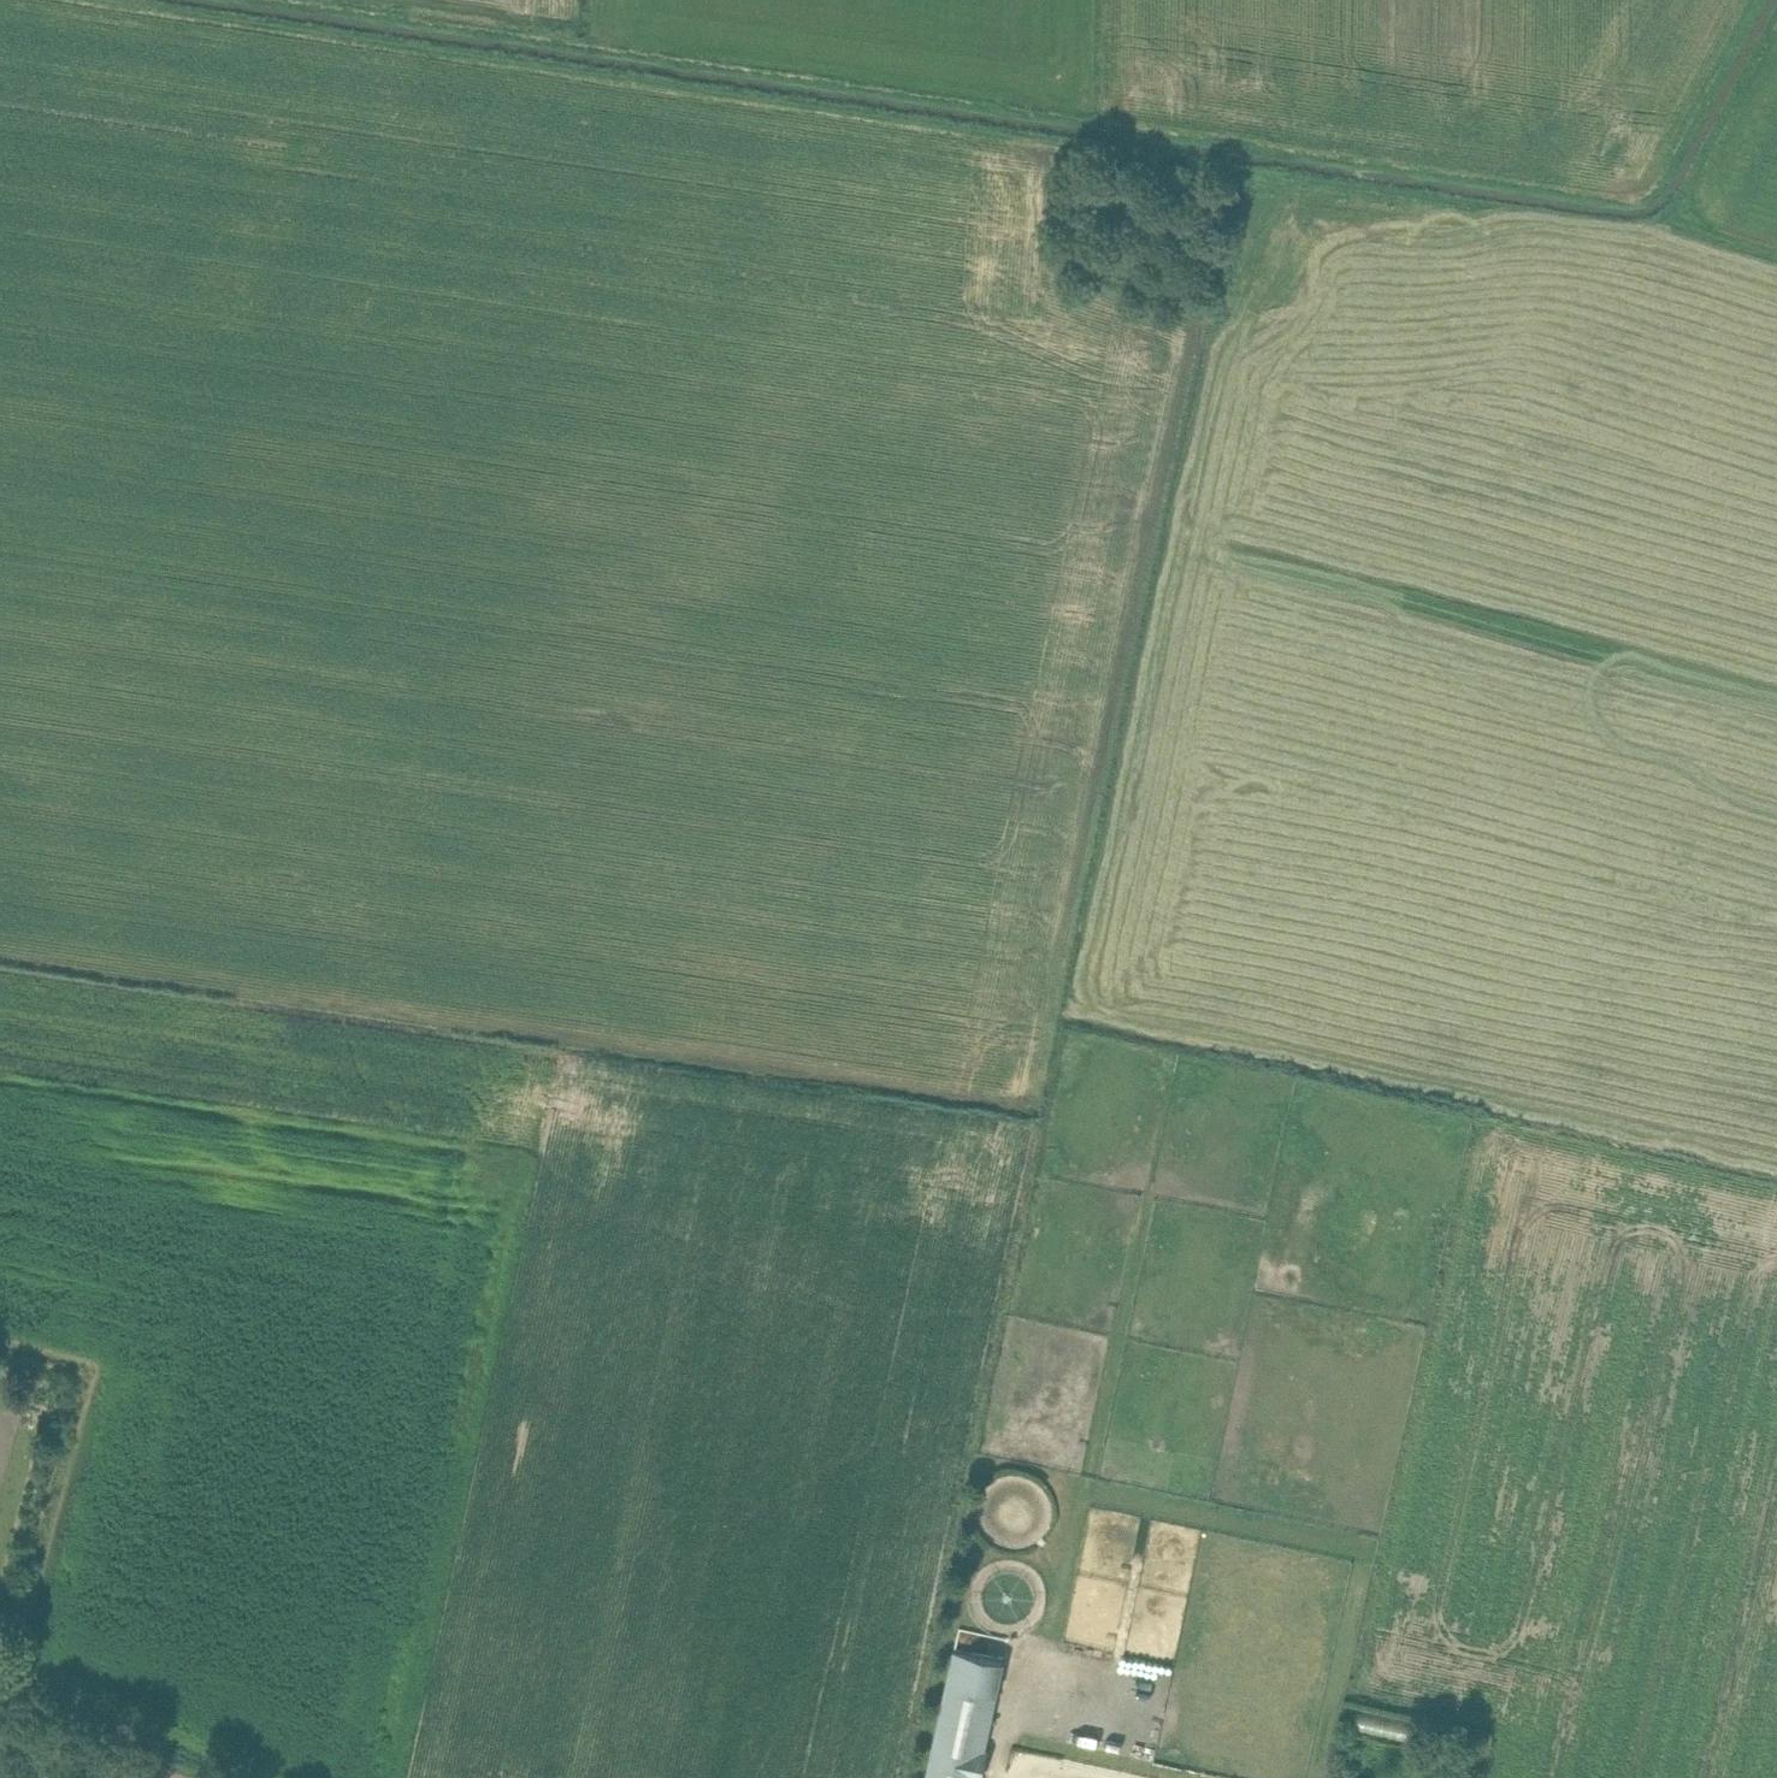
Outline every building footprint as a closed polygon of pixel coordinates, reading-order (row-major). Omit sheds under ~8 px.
[(927,1777),(978,1777),(997,1690),(948,1679),(927,1777)] [(1465,1737),(1453,1746),(1464,1763),(1476,1756),(1465,1737)]
